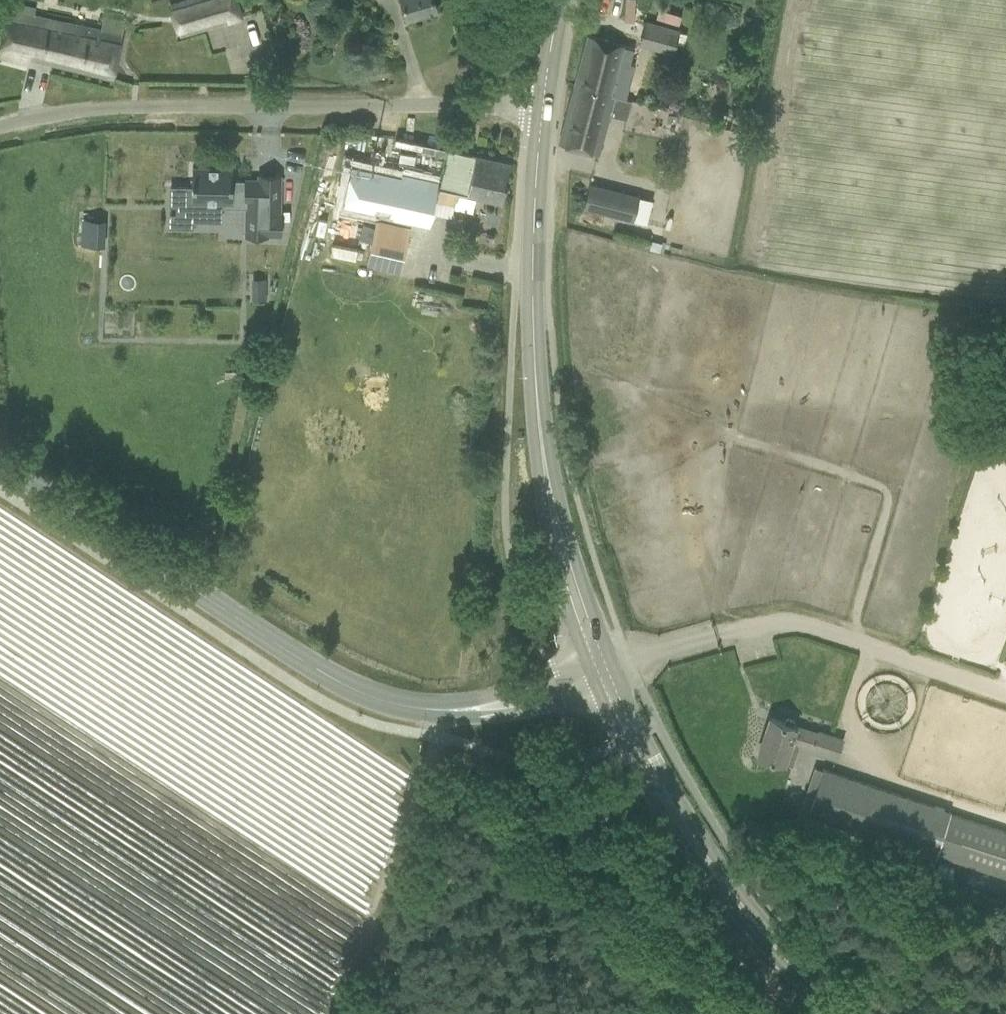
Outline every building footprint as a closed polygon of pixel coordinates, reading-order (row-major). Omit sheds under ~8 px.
[(227,20),(228,24),(244,19),(238,0),(179,0),(171,3),(181,34),(227,20)] [(407,16),(436,8),(434,0),(402,0),(407,16)] [(2,36),(0,46),(0,56),(28,64),(30,57),(113,78),(128,22),(102,15),(98,33),(34,16),(35,7),(19,4),(17,11),(10,8),(2,36)] [(641,44),(674,53),(677,44),(680,32),(647,22),(641,44)] [(680,32),(677,44),(683,45),(687,34),(680,32)] [(589,35),(575,86),(609,95),(613,96),(625,100),(635,64),(630,63),(634,49),(623,46),(623,44),(608,40),(589,35)] [(568,111),(560,143),(579,148),(598,153),(613,96),(609,95),(575,86),(568,111)] [(357,165),(349,203),(399,214),(399,217),(465,232),(475,189),(409,174),(408,176),(357,165)] [(170,187),(170,226),(192,226),(193,205),(246,206),(245,237),(267,237),(267,235),(281,235),(282,213),(280,213),(280,174),(258,174),(258,179),(244,179),(244,180),(232,180),(233,167),(192,166),(192,187),(170,187)] [(638,196),(590,183),(583,207),(632,220),(638,196)] [(103,221),(86,220),(85,244),(102,245),(103,221)] [(374,227),(371,241),(366,263),(400,270),(410,227),(376,220),(374,227)] [(363,224),(360,239),(371,241),(374,227),(363,224)] [(819,733),(789,724),(770,718),(758,754),(784,762),(792,740),(815,747),(814,750),(836,757),(842,738),(820,731),(819,733)] [(806,815),(925,855),(935,858),(937,854),(1005,877),(1005,832),(950,814),(951,811),(845,777),(821,769),(819,774),(813,792),(807,811),(806,815)]
